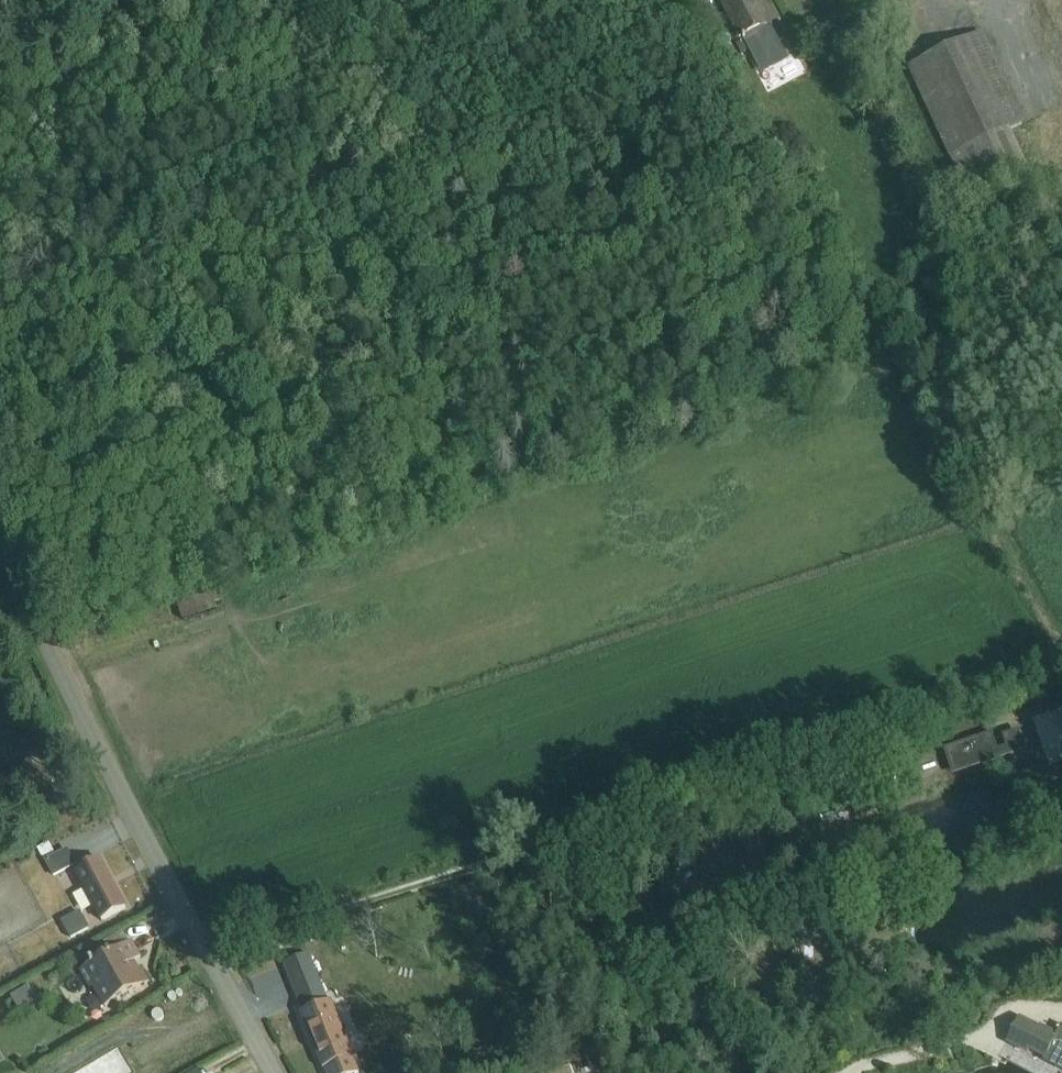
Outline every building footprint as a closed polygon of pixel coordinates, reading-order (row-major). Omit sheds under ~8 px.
[(741,42),(744,40),(763,74),(790,60),(771,25),(781,20),(770,0),(769,0),(762,4),(761,0),(718,0),(741,42)] [(1025,124),(982,33),(908,68),(971,203),(1031,175),(1010,131),(1025,124)] [(220,591),(143,615),(147,631),(182,620),(184,624),(219,613),(216,606),(224,603),(220,591)] [(992,735),(944,751),(953,777),(1026,751),(1019,731),(1002,737),(1006,748),(998,750),(992,735)] [(774,831),(747,843),(758,868),(770,862),(766,853),(781,846),(774,831)] [(49,844),(38,850),(53,878),(77,866),(68,850),(56,856),(49,844)] [(100,860),(74,873),(101,923),(126,910),(100,860)] [(84,892),(74,897),(82,914),(93,908),(84,892)] [(81,913),(62,923),(71,940),(89,930),(81,913)] [(123,933),(103,944),(110,955),(129,944),(123,933)] [(80,972),(89,987),(91,986),(104,1009),(150,983),(144,973),(136,978),(129,964),(141,958),(132,943),(129,944),(110,955),(80,972)] [(314,988),(332,978),(326,967),(308,977),(314,988)] [(29,987),(11,998),(19,1011),(37,1001),(29,987)] [(301,1015),(326,1072),(360,1072),(331,1002),(301,1015)] [(1005,1045),(1027,1056),(1028,1053),(1045,1061),(1044,1063),(1061,1072),(1061,1027),(1060,1026),(1057,1034),(1040,1025),(1039,1027),(1019,1017),(1005,1045)] [(76,1072),(108,1072),(100,1059),(76,1072)]
